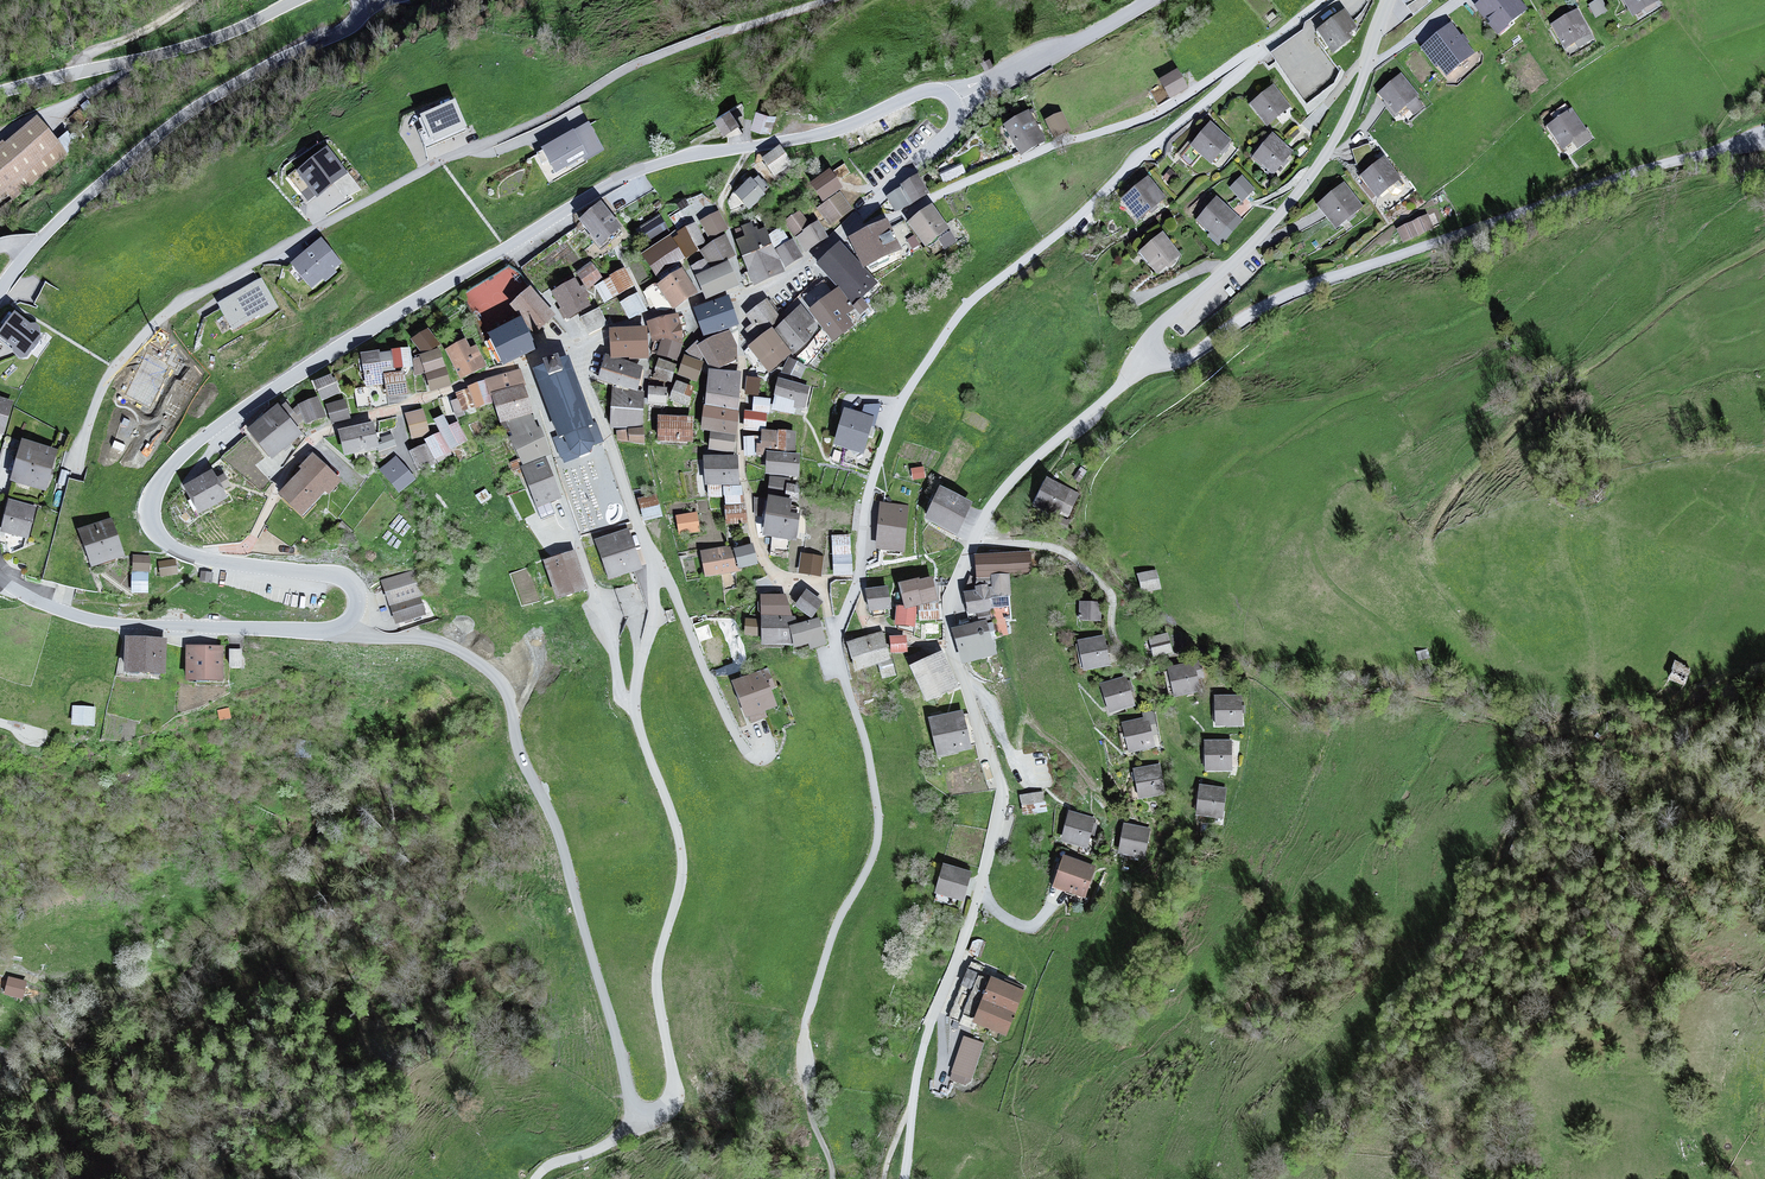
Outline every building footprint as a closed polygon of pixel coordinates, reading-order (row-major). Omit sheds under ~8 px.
[(1480,10),(1498,35),(1525,16),(1513,0),(1493,0),(1480,10)] [(1633,17),(1657,4),(1655,0),(1624,0),(1633,17)] [(1577,15),(1554,29),(1567,49),(1590,35),(1577,15)] [(1344,17),(1320,34),(1336,57),(1351,46),(1347,39),(1355,33),(1344,17)] [(1301,97),(1324,83),(1309,58),(1321,51),(1308,29),(1273,50),(1301,97)] [(1450,31),(1427,50),(1449,77),(1473,58),(1450,31)] [(1178,75),(1163,83),(1170,96),(1185,88),(1178,75)] [(1416,102),(1401,83),(1382,98),(1397,117),(1416,102)] [(1271,91),(1253,107),(1268,124),(1286,108),(1271,91)] [(417,123),(426,146),(464,130),(454,107),(417,123)] [(751,126),(771,133),(778,114),(757,107),(751,126)] [(728,113),(717,119),(726,134),(737,127),(728,113)] [(1571,116),(1550,130),(1568,155),(1588,142),(1571,116)] [(1064,118),(1050,124),(1058,140),(1071,134),(1064,118)] [(1028,119),(1007,129),(1021,157),(1042,146),(1028,119)] [(38,123),(0,155),(0,199),(7,193),(12,200),(65,155),(38,123)] [(1211,129),(1194,149),(1213,164),(1230,144),(1211,129)] [(67,134),(59,141),(66,149),(74,142),(67,134)] [(576,136),(545,153),(558,176),(588,159),(576,136)] [(1270,138),(1254,158),(1276,176),(1292,156),(1270,138)] [(780,152),(764,164),(775,178),(790,167),(780,152)] [(326,154),(292,182),(308,202),(342,175),(326,154)] [(1385,165),(1364,181),(1377,199),(1399,183),(1385,165)] [(944,179),(967,173),(965,167),(942,173),(944,179)] [(1243,174),(1230,186),(1243,199),(1256,187),(1243,174)] [(833,178),(814,189),(822,203),(842,192),(833,178)] [(928,196),(920,181),(905,190),(913,205),(928,196)] [(753,184),(739,196),(749,209),(764,198),(753,184)] [(1163,202),(1147,184),(1125,203),(1141,221),(1163,202)] [(1359,211),(1344,192),(1321,209),(1337,229),(1359,211)] [(851,212),(843,200),(820,216),(829,228),(851,212)] [(1215,203),(1197,224),(1216,240),(1233,220),(1215,203)] [(603,208),(583,224),(602,247),(621,232),(603,208)] [(811,224),(801,210),(785,221),(796,235),(811,224)] [(931,212),(911,227),(927,248),(947,234),(931,212)] [(662,215),(642,225),(650,241),(670,231),(662,215)] [(726,232),(719,216),(701,225),(708,240),(726,232)] [(1401,228),(1405,240),(1433,230),(1429,218),(1401,228)] [(799,238),(807,253),(825,244),(817,229),(799,238)] [(887,229),(853,244),(864,269),(898,253),(887,229)] [(707,247),(697,230),(678,241),(688,258),(707,247)] [(765,234),(738,245),(754,286),(775,279),(781,276),(765,234)] [(1162,239),(1143,254),(1158,274),(1177,259),(1162,239)] [(726,243),(702,255),(711,271),(734,259),(726,243)] [(670,244),(644,259),(655,278),(681,263),(670,244)] [(780,251),(788,268),(802,262),(794,245),(780,251)] [(321,246),(294,269),(312,289),(338,267),(321,246)] [(869,281),(841,249),(821,266),(849,298),(869,281)] [(513,301),(506,289),(523,279),(513,262),(465,291),(483,319),(513,301)] [(601,283),(593,268),(579,275),(587,291),(601,283)] [(728,270),(700,283),(708,300),(736,288),(728,270)] [(681,276),(660,288),(671,308),(693,296),(681,276)] [(624,277),(598,291),(605,305),(631,292),(624,277)] [(45,281),(38,301),(54,307),(61,287),(45,281)] [(262,283),(220,306),(233,331),(275,308),(262,283)] [(575,286),(555,295),(568,321),(588,312),(575,286)] [(553,319),(532,296),(515,311),(536,334),(553,319)] [(838,296),(813,316),(835,344),(851,331),(842,320),(851,313),(838,296)] [(636,299),(623,306),(632,322),(645,315),(636,299)] [(752,325),(745,330),(753,341),(780,320),(765,301),(745,317),(752,325)] [(729,306),(697,316),(704,339),(736,329),(729,306)] [(598,314),(582,322),(589,336),(605,328),(598,314)] [(676,320),(650,328),(655,345),(681,338),(676,320)] [(794,320),(779,332),(797,353),(811,340),(794,320)] [(16,321),(0,340),(24,361),(40,342),(16,321)] [(523,325),(491,340),(504,367),(536,352),(523,325)] [(436,345),(426,334),(415,344),(426,355),(436,345)] [(613,338),(614,360),(646,360),(646,337),(613,338)] [(790,359),(773,337),(754,353),(770,374),(790,359)] [(726,367),(711,344),(701,350),(716,374),(726,367)] [(465,345),(448,354),(462,380),(483,368),(474,353),(470,355),(465,345)] [(682,351),(666,346),(661,361),(677,366),(682,351)] [(409,353),(365,360),(368,378),(412,371),(409,353)] [(449,386),(440,353),(419,359),(429,392),(449,386)] [(563,363),(545,369),(537,372),(562,439),(566,438),(572,453),(581,458),(592,454),(595,446),(590,431),(596,429),(570,360),(563,363)] [(703,368),(687,362),(682,378),(698,383),(703,368)] [(609,363),(605,379),(639,388),(643,372),(609,363)] [(675,371),(659,365),(655,379),(671,384),(675,371)] [(804,370),(791,365),(786,375),(799,381),(804,370)] [(497,398),(526,389),(521,373),(492,382),(497,398)] [(766,380),(748,378),(746,396),(764,398),(766,380)] [(740,381),(712,379),(709,409),(737,412),(740,381)] [(332,380),(318,387),(325,402),(339,395),(332,380)] [(808,391),(780,385),(775,406),(803,412),(808,391)] [(483,387),(472,391),(478,409),(489,405),(483,387)] [(692,391),(678,387),(673,403),(687,407),(692,391)] [(506,427),(535,419),(526,389),(497,398),(506,427)] [(667,392),(652,392),(652,408),(666,408),(667,392)] [(307,421),(328,412),(319,393),(299,401),(307,421)] [(642,393),(615,394),(616,432),(643,431),(642,393)] [(771,399),(753,399),(752,414),(767,415),(770,415),(771,399)] [(0,401),(0,434),(2,435),(11,404),(0,401)] [(344,405),(329,410),(334,427),(349,422),(344,405)] [(733,451),(737,412),(709,409),(706,433),(714,434),(713,449),(733,451)] [(278,413),(252,435),(273,460),(299,438),(278,413)] [(767,433),(767,415),(752,414),(745,414),(744,432),(767,433)] [(424,415),(409,419),(415,440),(430,435),(424,415)] [(874,423),(846,416),(837,448),(865,456),(874,423)] [(451,417),(435,425),(441,436),(450,453),(466,445),(451,417)] [(506,427),(525,470),(549,462),(535,419),(506,427)] [(692,423),(661,421),(660,443),(691,444),(692,423)] [(373,429),(343,437),(349,458),(378,451),(373,429)] [(757,435),(746,435),(746,454),(757,454),(757,435)] [(436,460),(450,453),(441,436),(427,444),(429,448),(436,460)] [(269,466),(248,440),(232,453),(253,478),(269,466)] [(57,455),(24,447),(15,485),(48,492),(57,455)] [(436,460),(429,448),(414,455),(422,471),(437,463),(436,460)] [(799,459),(771,458),(770,477),(799,478),(799,459)] [(734,461),(708,461),(708,485),(734,485),(734,461)] [(549,462),(525,470),(538,509),(562,501),(549,462)] [(315,463),(283,500),(302,516),(324,490),(329,495),(339,484),(315,463)] [(224,485),(232,482),(228,470),(220,472),(224,485)] [(403,470),(388,482),(399,494),(413,482),(403,470)] [(213,479),(188,492),(201,516),(226,502),(213,479)] [(770,500),(755,499),(753,517),(766,518),(764,539),(797,543),(800,517),(789,516),(790,502),(784,501),(786,483),(772,481),(770,500)] [(788,497),(798,496),(797,482),(787,483),(788,497)] [(1076,497),(1048,485),(1037,511),(1065,523),(1076,497)] [(740,491),(726,492),(727,507),(741,506),(740,491)] [(646,519),(664,514),(658,492),(640,497),(646,519)] [(970,508),(942,494),(927,523),(956,537),(970,508)] [(36,510),(10,504),(4,533),(30,539),(36,510)] [(885,505),(879,548),(902,551),(908,509),(885,505)] [(741,506),(727,507),(727,524),(742,523),(741,506)] [(695,518),(679,520),(681,536),(697,534),(695,518)] [(110,524),(82,535),(96,569),(124,558),(110,524)] [(629,534),(599,544),(612,581),(641,571),(629,534)] [(850,539),(835,539),(836,571),(851,571),(850,539)] [(751,546),(704,556),(709,577),(755,567),(751,546)] [(824,556),(802,555),(801,575),(823,576),(824,556)] [(573,556),(549,565),(562,601),(586,593),(573,556)] [(1030,556),(978,561),(979,577),(992,576),(1004,575),(1032,573),(1030,556)] [(149,561),(135,561),(135,572),(149,572),(149,561)] [(175,565),(162,566),(164,577),(176,576),(175,565)] [(994,593),(969,596),(971,615),(992,612),(991,601),(1007,600),(1004,575),(992,576),(994,593)] [(1155,575),(1140,578),(1143,594),(1158,591),(1155,575)] [(412,576),(384,586),(398,624),(426,614),(412,576)] [(931,581),(902,587),(906,609),(935,603),(931,581)] [(885,590),(867,593),(871,612),(888,609),(885,590)] [(822,606),(807,595),(799,608),(814,618),(822,606)] [(764,599),(765,646),(788,645),(814,649),(824,647),(819,622),(799,626),(787,599),(764,599)] [(1103,607),(1083,606),(1082,622),(1102,623),(1103,607)] [(747,615),(747,630),(760,630),(760,615),(747,615)] [(986,622),(958,631),(964,653),(993,644),(986,622)] [(943,625),(927,626),(927,643),(943,643),(943,625)] [(881,637),(850,647),(858,673),(889,663),(881,637)] [(1166,637),(1151,641),(1155,658),(1170,654),(1166,637)] [(904,640),(891,641),(891,653),(905,653),(904,640)] [(1102,641),(1080,645),(1085,671),(1107,666),(1102,641)] [(165,643),(128,642),(127,675),(164,676),(165,643)] [(232,646),(231,666),(244,666),(244,646),(232,646)] [(222,650),(190,651),(190,684),(223,683),(222,650)] [(941,657),(914,668),(928,704),(956,693),(941,657)] [(1199,666),(1173,673),(1179,698),(1206,691),(1199,666)] [(1691,672),(1675,666),(1668,683),(1684,689),(1691,672)] [(763,675),(736,684),(749,721),(776,711),(763,675)] [(1127,681),(1104,687),(1111,716),(1134,710),(1127,681)] [(1240,699),(1216,700),(1217,726),(1241,725),(1240,699)] [(93,711),(75,710),(74,727),(93,728),(93,711)] [(963,716),(932,723),(939,758),(971,751),(963,716)] [(1149,720),(1125,726),(1132,752),(1156,746),(1149,720)] [(1233,744),(1208,744),(1208,770),(1233,770),(1233,744)] [(1158,768),(1137,772),(1142,798),(1163,794),(1158,768)] [(1224,791),(1201,789),(1199,816),(1222,818),(1224,791)] [(1041,794),(1023,798),(1027,818),(1045,814),(1041,794)] [(1092,822),(1069,817),(1064,843),(1087,847),(1092,822)] [(1148,831),(1126,828),(1123,854),(1144,857),(1148,831)] [(1094,870),(1067,862),(1058,891),(1085,899),(1094,870)] [(971,877),(945,871),(939,896),(966,902),(971,877)] [(974,985),(978,969),(968,967),(965,983),(974,985)] [(27,985),(9,981),(5,999),(23,1002),(27,985)] [(992,984),(984,1004),(1014,1015),(1022,995),(992,984)] [(984,1004),(976,1025),(1006,1036),(1014,1015),(984,1004)] [(982,1043),(964,1038),(955,1072),(973,1077),(982,1043)]
